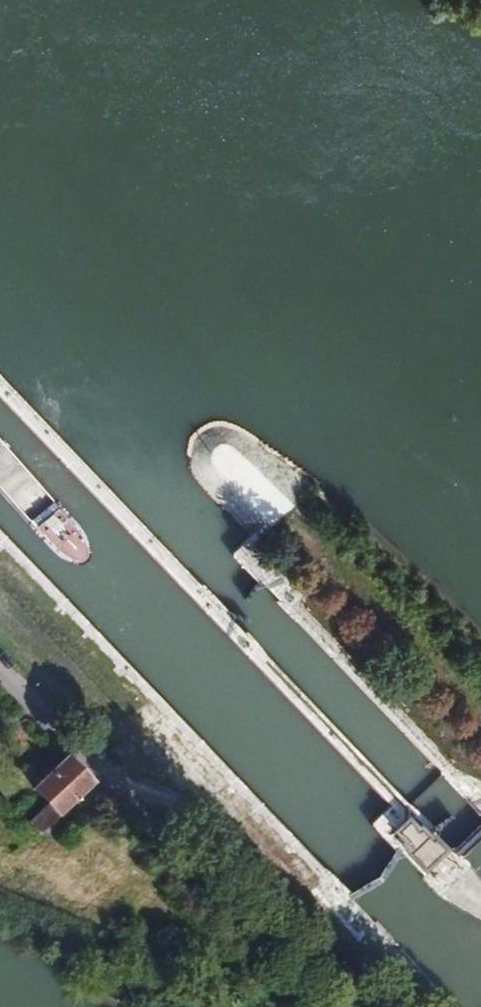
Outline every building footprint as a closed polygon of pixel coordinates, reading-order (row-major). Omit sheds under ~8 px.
[(71,800),(92,779),(67,753),(34,785),(58,812),(71,800)] [(65,829),(82,813),(71,800),(58,812),(53,817),(65,829)] [(39,831),(53,817),(43,806),(26,823),(39,831)] [(408,847),(418,857),(435,839),(427,830),(423,834),(413,823),(404,833),(413,842),(408,847)] [(317,901),(309,909),(316,916),(323,909),(317,901)]
